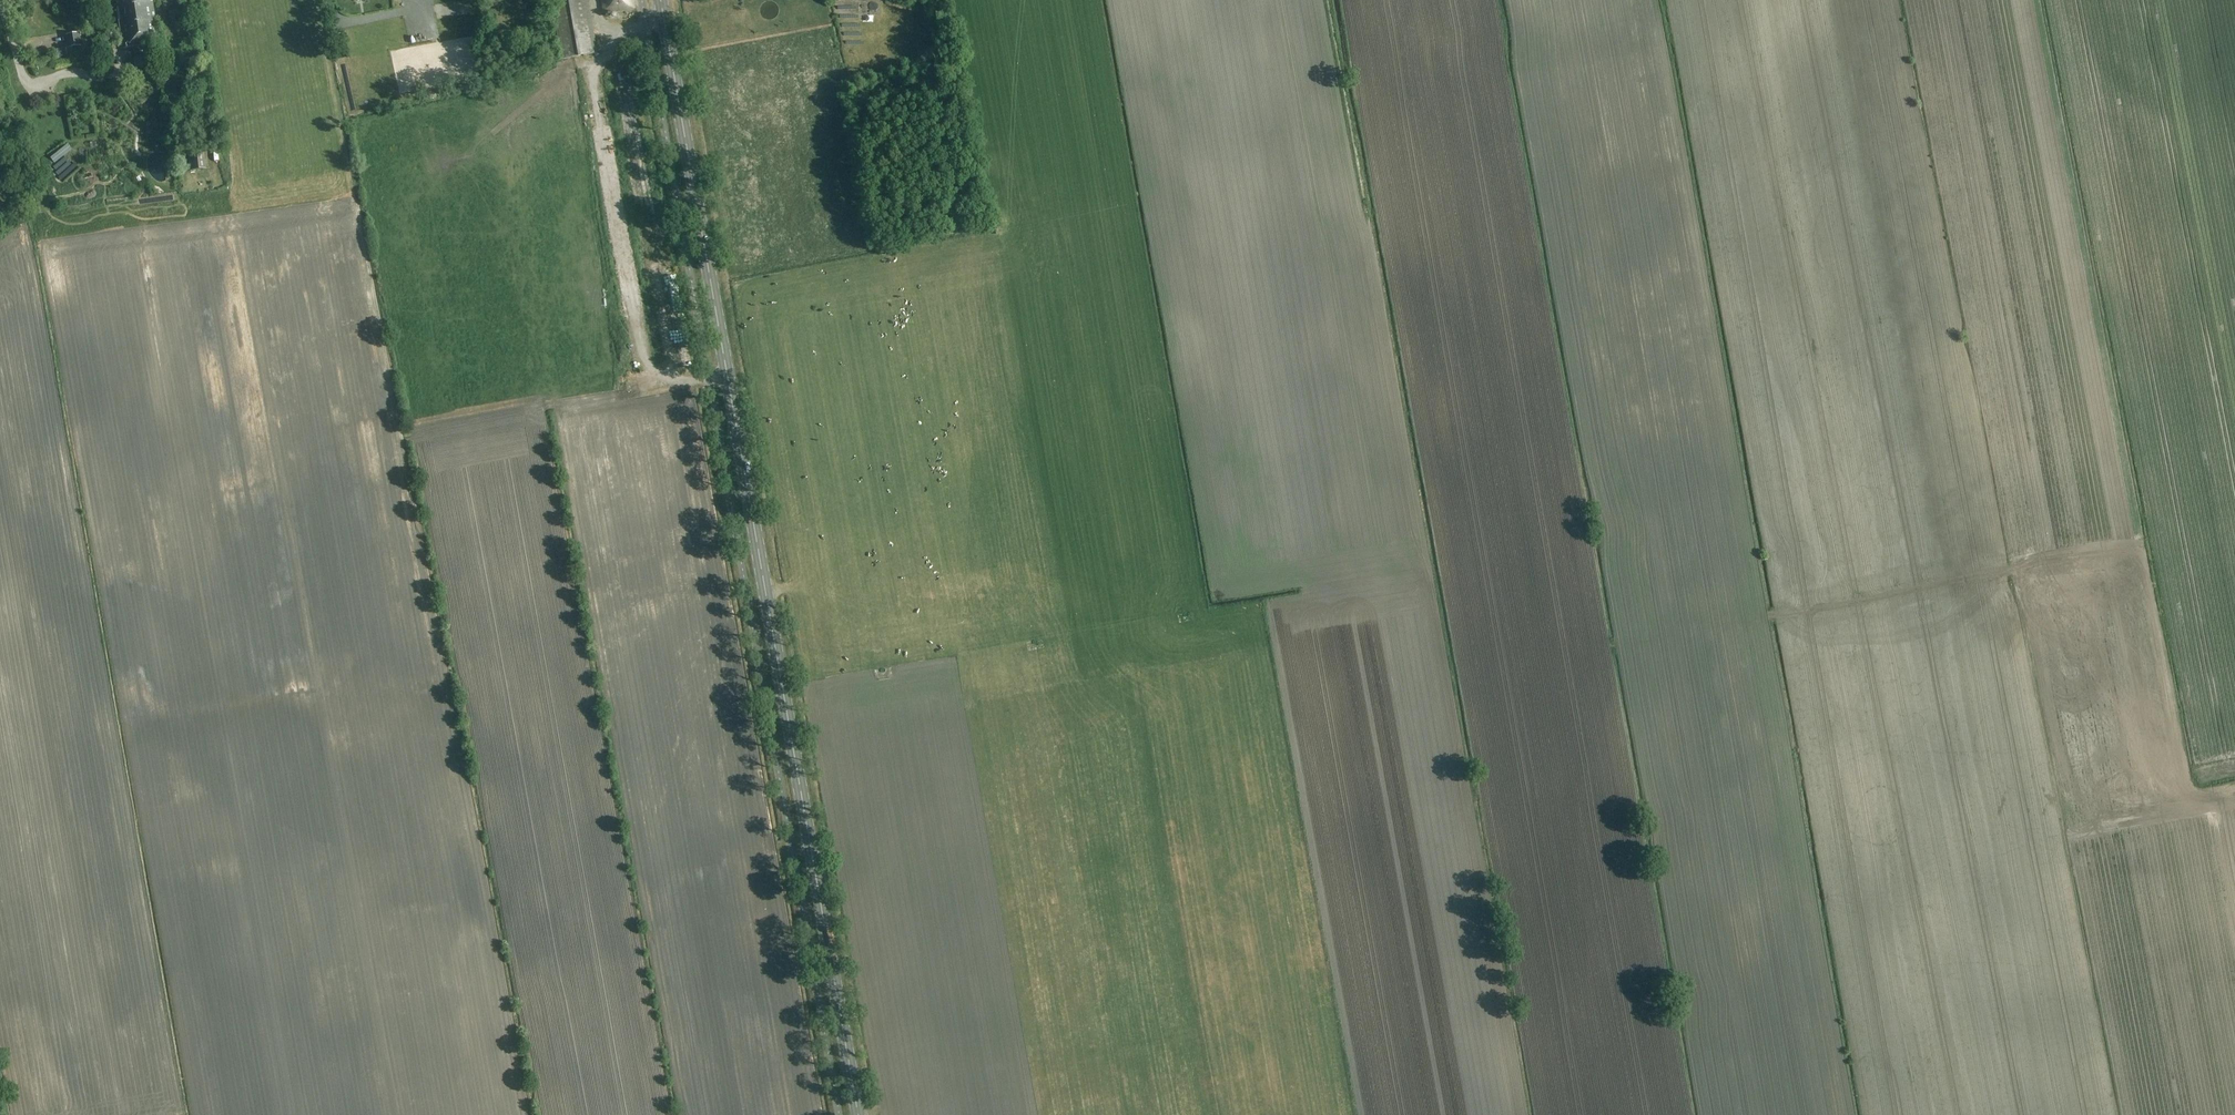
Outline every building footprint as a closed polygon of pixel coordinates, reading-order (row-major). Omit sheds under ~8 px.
[(561,60),(597,53),(588,0),(551,0),(561,60)] [(603,14),(634,10),(632,0),(601,0),(603,14)] [(116,7),(119,26),(123,25),(123,24),(155,19),(152,2),(116,7)] [(123,25),(119,26),(122,49),(158,44),(158,43),(155,19),(123,24),(123,25)] [(67,48),(81,46),(79,33),(66,35),(67,48)] [(58,50),(60,62),(69,60),(67,48),(58,50)] [(188,156),(190,172),(208,170),(206,153),(188,156)]
